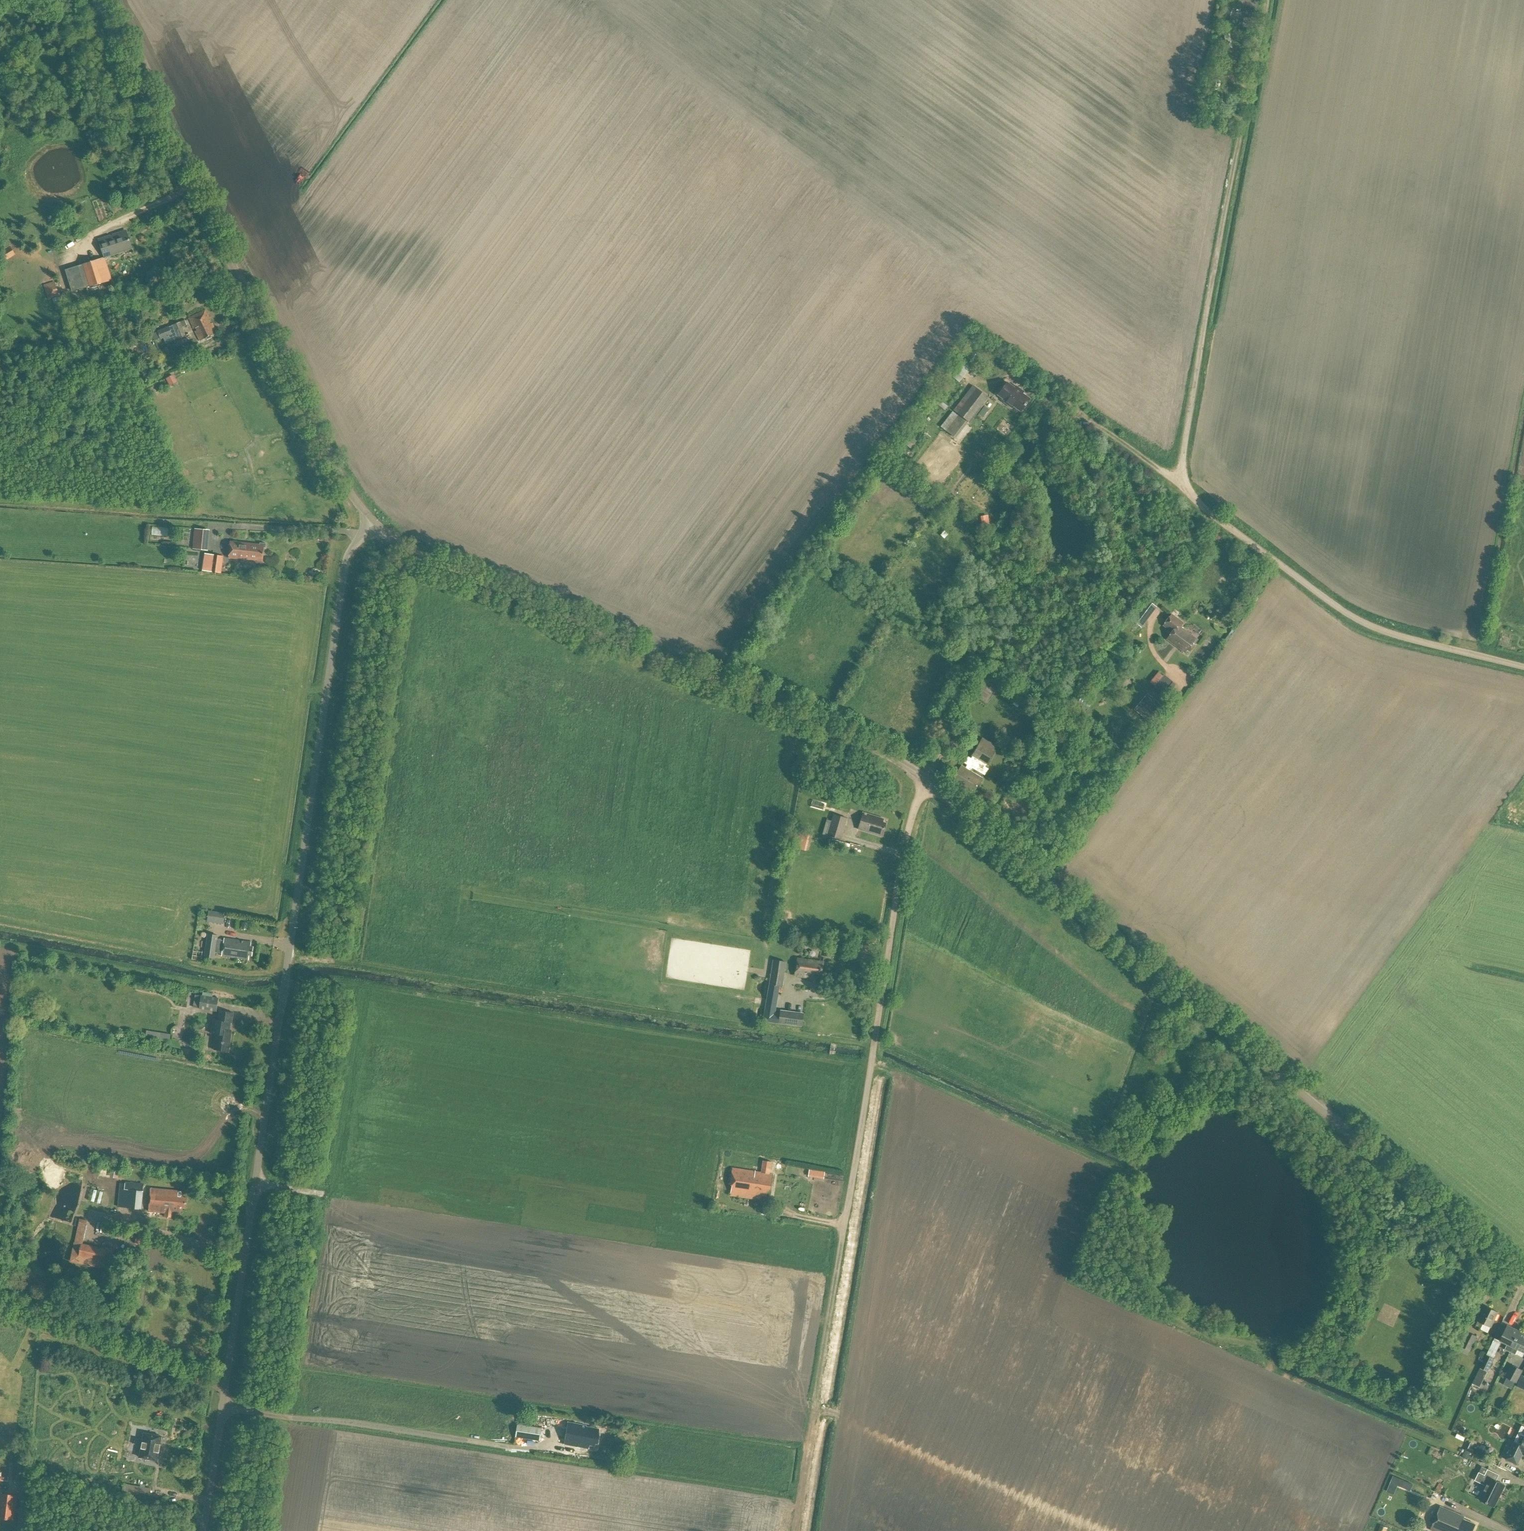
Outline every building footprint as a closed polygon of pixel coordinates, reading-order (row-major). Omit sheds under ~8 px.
[(1232,48),(1230,33),(1224,34),(1226,49),(1232,48)] [(104,258),(132,248),(127,234),(125,235),(123,231),(98,240),(104,258)] [(112,280),(104,258),(80,266),(87,288),(112,280)] [(212,332),(215,331),(205,310),(189,318),(201,340),(213,334),(212,332)] [(186,338),(180,323),(169,328),(168,327),(157,332),(161,341),(168,337),(171,344),(186,338)] [(953,375),(961,381),(972,367),(964,361),(953,375)] [(170,387),(178,383),(174,375),(166,379),(170,387)] [(973,427),(993,402),(976,389),(957,414),(973,427)] [(1023,417),(1031,405),(1024,400),(1025,398),(1019,393),(1017,395),(1009,389),(1001,400),(1009,406),(1007,408),(1014,413),(1015,412),(1023,417)] [(948,415),(952,411),(938,400),(933,406),(939,411),(940,409),(948,415)] [(970,428),(955,416),(943,431),(959,443),(970,428)] [(904,444),(910,449),(916,442),(909,438),(904,444)] [(991,525),(990,514),(982,515),(983,526),(991,525)] [(153,535),(170,535),(170,527),(153,526),(153,535)] [(193,548),(208,550),(211,530),(197,527),(193,548)] [(228,558),(262,562),(263,548),(265,548),(265,544),(260,543),(259,545),(230,542),(228,558)] [(205,554),(203,571),(221,574),(224,557),(205,554)] [(1189,653),(1198,642),(1180,629),(1183,625),(1171,616),(1163,627),(1171,633),(1166,641),(1185,655),(1187,652),(1189,653)] [(1175,684),(1173,682),(1164,675),(1163,677),(1158,672),(1150,682),(1155,687),(1154,687),(1163,694),(1166,691),(1168,694),(1175,684)] [(1157,702),(1147,694),(1134,710),(1144,718),(1157,702)] [(992,736),(996,729),(990,726),(987,733),(992,736)] [(952,782),(970,793),(971,790),(974,791),(981,779),(969,772),(971,769),(983,776),(987,769),(983,767),(986,763),(996,745),(981,737),(971,755),(972,755),(970,759),(966,757),(963,764),(966,766),(964,769),(961,767),(952,782)] [(881,836),(884,823),(881,822),(882,819),(862,814),(858,830),(881,836)] [(834,815),(828,836),(842,840),(848,819),(834,815)] [(806,851),(810,834),(800,832),(796,849),(806,851)] [(850,844),(831,839),(829,846),(848,851),(850,844)] [(214,912),(212,923),(224,924),(225,913),(214,912)] [(249,947),(250,943),(223,939),(223,942),(214,940),(215,936),(207,934),(204,957),(211,958),(212,951),(222,952),(222,955),(248,959),(248,955),(251,956),(252,948),(249,947)] [(204,960),(204,951),(193,950),(193,959),(204,960)] [(820,975),(822,962),(797,958),(794,975),(817,979),(818,974),(820,975)] [(781,1010),(780,1014),(776,1013),(780,987),(783,988),(787,963),(773,961),(764,1022),(801,1027),(803,1013),(781,1010)] [(199,1009),(211,1011),(217,1012),(219,999),(201,996),(199,1009)] [(231,1023),(233,1013),(220,1011),(218,1021),(213,1020),(211,1034),(216,1035),(213,1050),(228,1053),(232,1031),(229,1030),(231,1023)] [(170,1039),(171,1035),(147,1031),(146,1035),(170,1039)] [(770,1190),(772,1175),(768,1174),(769,1163),(763,1162),(762,1170),(764,1170),(764,1173),(732,1168),(729,1183),(732,1183),(730,1196),(755,1199),(756,1194),(767,1195),(767,1189),(770,1190)] [(111,1169),(110,1177),(118,1178),(120,1170),(111,1169)] [(143,1185),(134,1184),(124,1183),(124,1186),(121,1185),(118,1208),(141,1210),(143,1185)] [(103,1202),(104,1190),(91,1189),(90,1201),(103,1202)] [(183,1200),(184,1193),(151,1190),(149,1212),(166,1214),(165,1218),(172,1218),(173,1214),(182,1215),(182,1209),(186,1210),(187,1200),(183,1200)] [(82,1244),(79,1256),(104,1261),(107,1250),(82,1244)] [(1486,1307),(1477,1328),(1481,1330),(1484,1325),(1491,1328),(1498,1312),(1486,1307)] [(1510,1353),(1520,1331),(1506,1325),(1499,1340),(1507,1343),(1504,1350),(1505,1351),(1510,1353)] [(1520,1331),(1510,1353),(1515,1355),(1515,1354),(1517,1349),(1523,1353),(1523,1333),(1520,1331)] [(1471,1351),(1478,1337),(1469,1333),(1462,1347),(1471,1351)] [(1488,1372),(1495,1359),(1494,1358),(1487,1355),(1473,1384),(1480,1388),(1488,1372)] [(1515,1383),(1521,1370),(1512,1366),(1506,1378),(1515,1383)] [(596,1444),(598,1436),(595,1436),(596,1430),(584,1428),(585,1426),(568,1423),(565,1438),(558,1437),(557,1443),(586,1448),(587,1445),(592,1446),(593,1443),(596,1444)] [(540,1441),(542,1429),(519,1425),(517,1437),(540,1441)] [(139,1457),(157,1461),(159,1452),(160,1445),(162,1436),(144,1433),(139,1457)] [(1521,1446),(1514,1442),(1505,1459),(1517,1465),(1522,1455),(1523,1456),(1523,1440),(1521,1446)] [(1470,1448),(1472,1444),(1469,1442),(1465,1450),(1473,1453),(1474,1450),(1470,1448)] [(1479,1446),(1475,1453),(1488,1459),(1491,1452),(1488,1450),(1489,1448),(1482,1445),(1481,1447),(1479,1446)] [(27,1481),(29,1460),(15,1459),(13,1480),(27,1481)] [(1464,1472),(1469,1463),(1463,1460),(1458,1469),(1464,1472)] [(1499,1475),(1489,1469),(1483,1466),(1479,1473),(1475,1481),(1485,1486),(1479,1500),(1495,1507),(1505,1485),(1496,1481),(1499,1475)] [(1,1476),(1,1472),(0,1472),(0,1481),(8,1482),(9,1477),(1,1476)] [(148,1501),(150,1489),(123,1484),(121,1496),(148,1501)] [(17,1497),(0,1495),(0,1519),(13,1521),(14,1508),(15,1508),(17,1497)] [(1476,1526),(1464,1521),(1465,1518),(1441,1507),(1431,1530),(1434,1530),(1473,1530),(1476,1526)]
